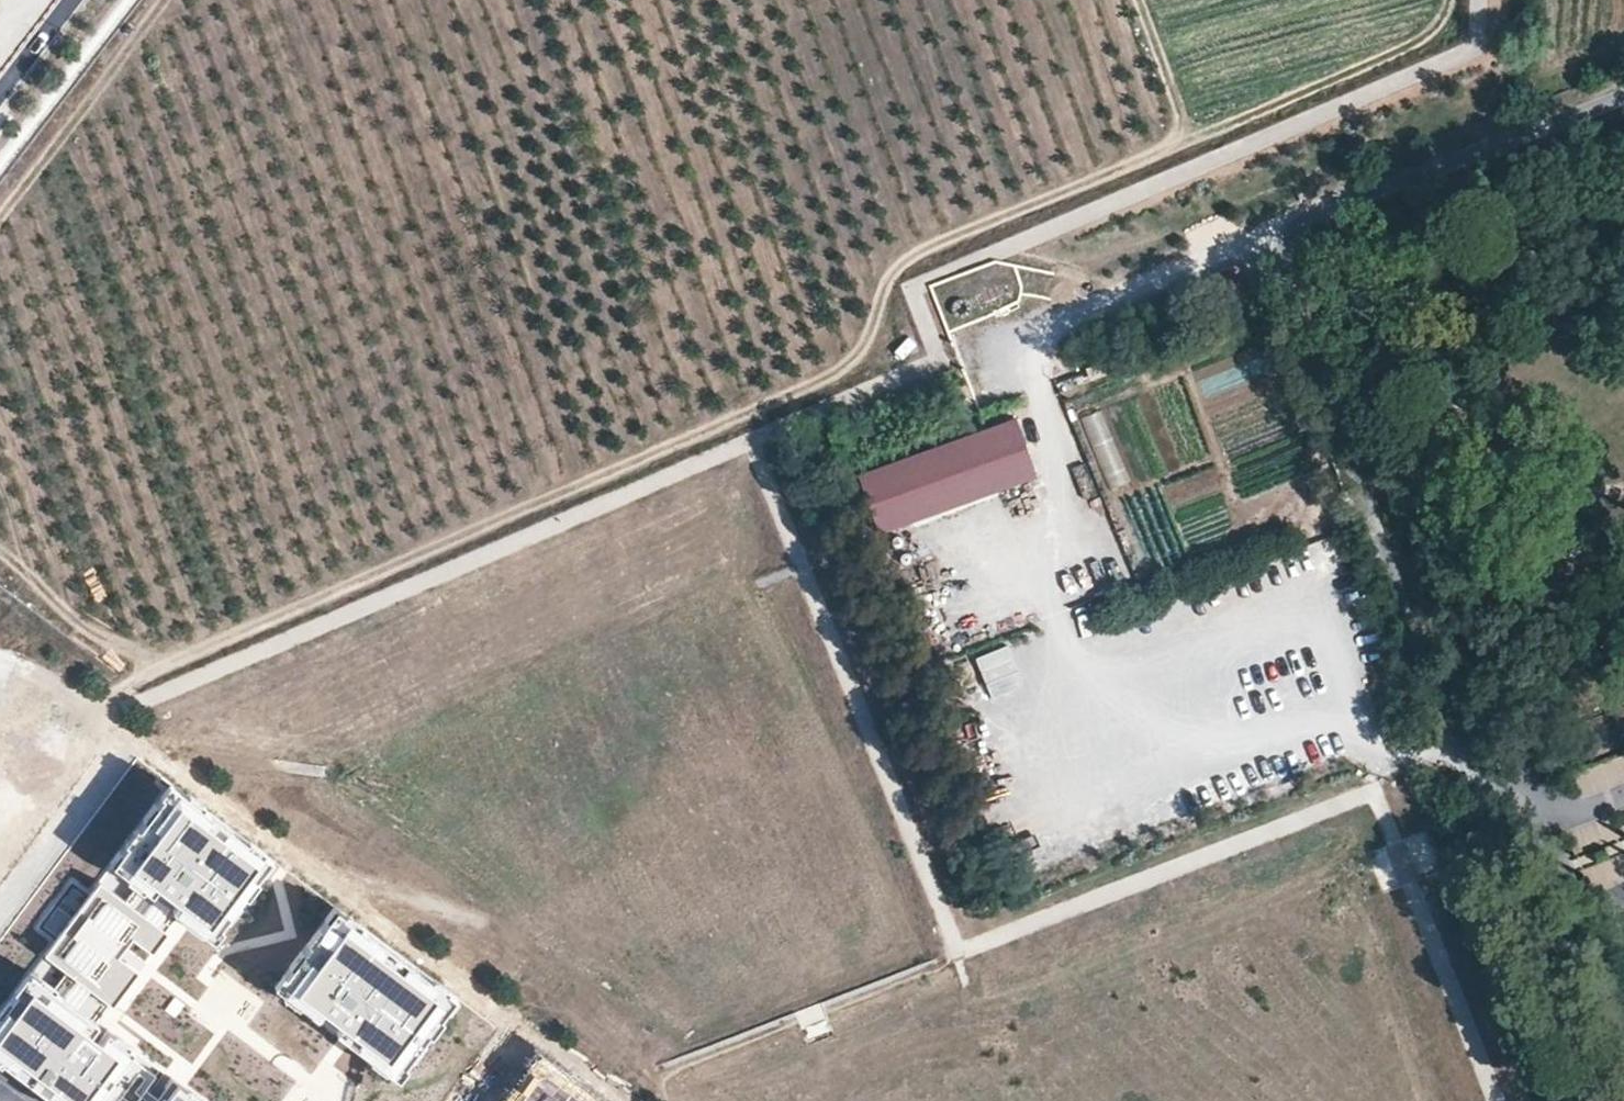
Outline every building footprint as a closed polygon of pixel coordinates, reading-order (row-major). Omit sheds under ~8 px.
[(1018,423),(863,478),(884,538),(1039,482),(1018,423)] [(58,1100),(207,1100),(100,1021),(128,983),(92,957),(110,933),(120,940),(127,931),(153,951),(181,914),(213,938),(272,859),(172,784),(0,1011),(0,1057),(58,1100)] [(339,910),(281,986),(396,1073),(454,996),(339,910)] [(537,1063),(507,1100),(585,1100),(537,1063)]
